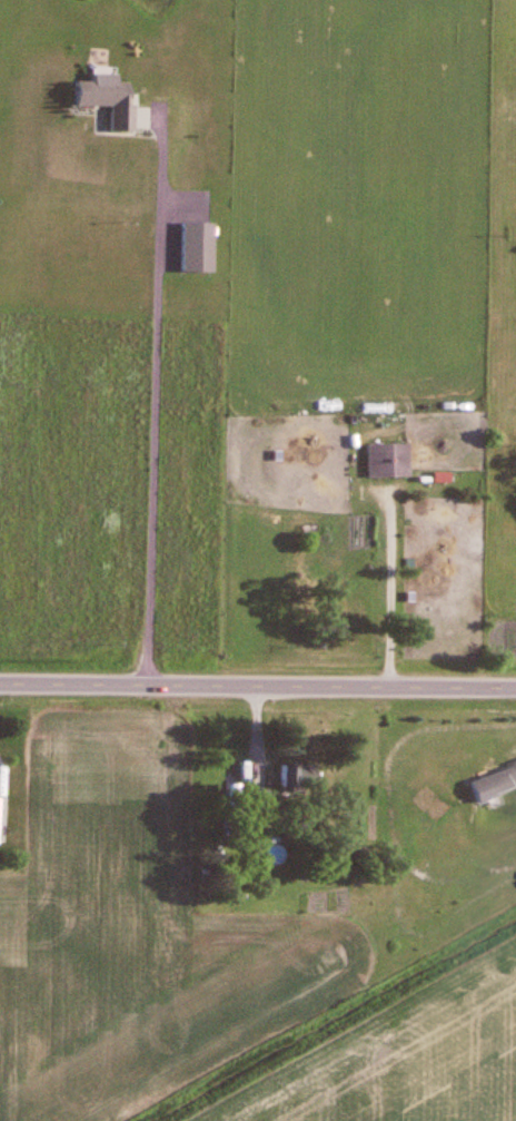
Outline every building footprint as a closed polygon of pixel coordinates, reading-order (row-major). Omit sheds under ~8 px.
[(128,132),(128,83),(72,82),(72,106),(106,107),(106,132),(128,132)] [(181,273),(212,273),(212,224),(181,224),(181,273)] [(410,479),(410,445),(369,445),(369,479),(410,479)] [(313,765),(279,765),(279,791),(313,791),(313,765)] [(468,781),(475,804),(515,790),(515,765),(468,781)]
